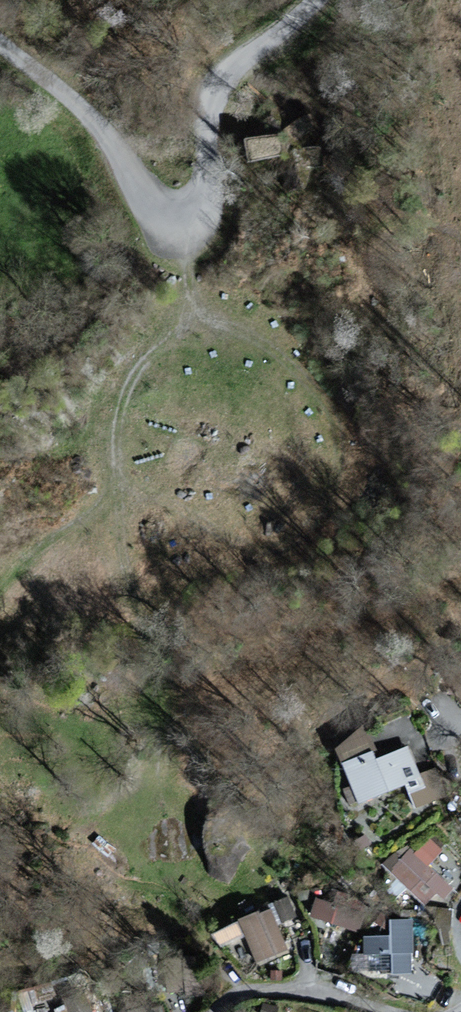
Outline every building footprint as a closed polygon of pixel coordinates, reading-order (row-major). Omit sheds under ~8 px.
[(369,756),(337,764),(358,810),(416,785),(405,752),(375,764),(369,756)] [(403,848),(378,865),(433,914),(451,894),(428,871),(443,856),(423,841),(407,852),(403,848)] [(280,917),(296,911),(287,891),(272,897),(280,917)] [(313,895),(314,919),(348,917),(347,893),(313,895)] [(287,948),(273,911),(263,915),(262,912),(243,919),(259,959),(287,948)] [(369,967),(413,965),(411,913),(391,914),(391,929),(367,929),(369,967)] [(53,1011),(96,1011),(87,991),(51,1007),(53,1011)]
